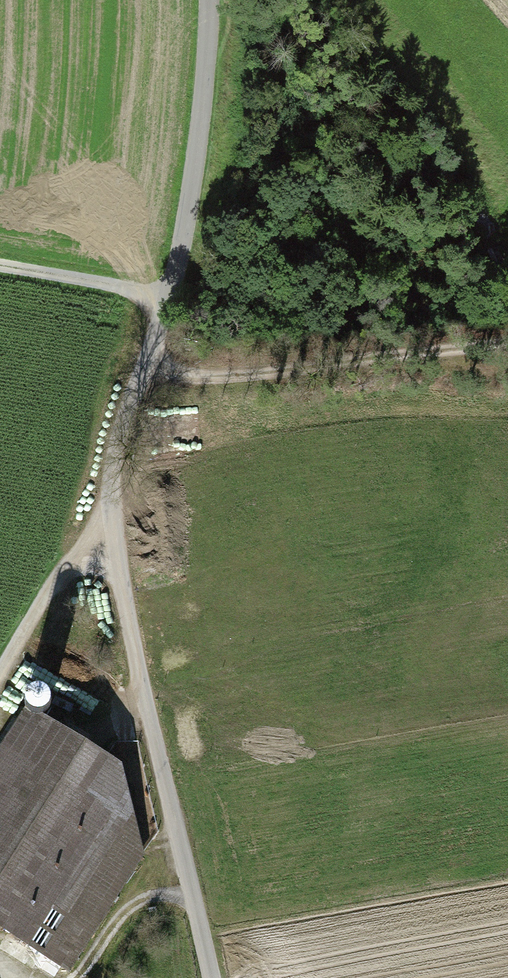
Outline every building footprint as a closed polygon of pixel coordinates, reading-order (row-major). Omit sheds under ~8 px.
[(193,336),(178,332),(175,343),(189,348),(193,336)] [(36,707),(39,708),(43,707),(46,705),(48,703),(49,700),(50,697),(49,693),(47,691),(44,689),(41,688),(38,688),(35,689),(32,691),(30,693),(29,697),(30,700),(31,703),(33,706),(36,707)] [(22,716),(0,751),(0,926),(69,969),(138,860),(119,777),(22,716)]
